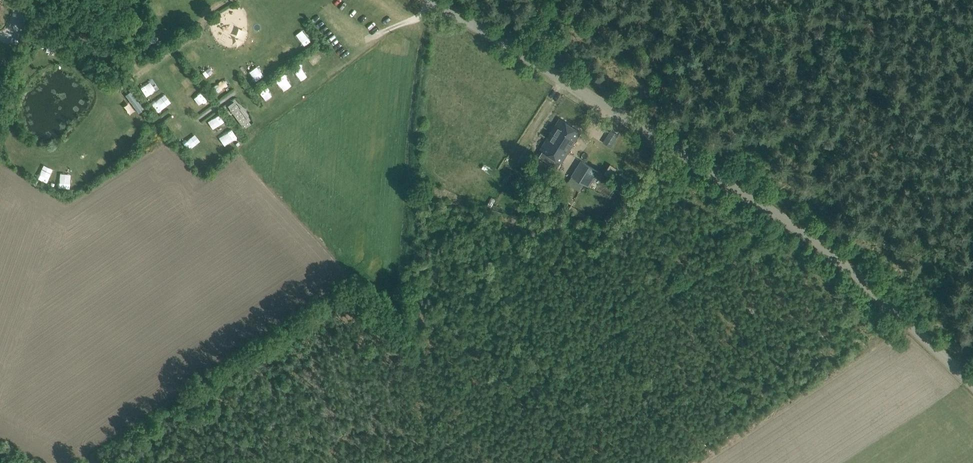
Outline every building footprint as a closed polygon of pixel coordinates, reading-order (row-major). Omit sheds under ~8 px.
[(195,50),(187,57),(193,63),(201,56),(195,50)] [(178,62),(170,67),(175,74),(183,69),(178,62)] [(179,82),(184,88),(193,82),(188,76),(179,82)] [(131,91),(125,95),(139,113),(144,109),(131,91)] [(158,112),(171,102),(164,94),(151,103),(158,112)] [(234,104),(229,108),(231,110),(233,112),(244,128),(251,124),(247,118),(240,108),(236,103),(234,104)] [(129,106),(121,108),(124,116),(131,113),(129,106)] [(543,150),(539,157),(558,168),(561,162),(576,140),(581,131),(560,118),(555,126),(541,149),(543,150)] [(181,120),(171,125),(175,132),(184,128),(181,120)] [(127,123),(121,132),(134,141),(140,132),(127,123)] [(611,130),(605,139),(613,144),(619,135),(611,130)] [(593,138),(585,150),(594,156),(602,143),(593,138)] [(603,163),(589,155),(579,172),(593,180),(603,163)] [(105,158),(98,163),(103,169),(110,164),(105,158)] [(38,163),(33,174),(43,179),(48,168),(38,163)] [(610,164),(604,173),(613,178),(618,169),(610,164)] [(64,188),(67,178),(58,176),(55,185),(64,188)]
